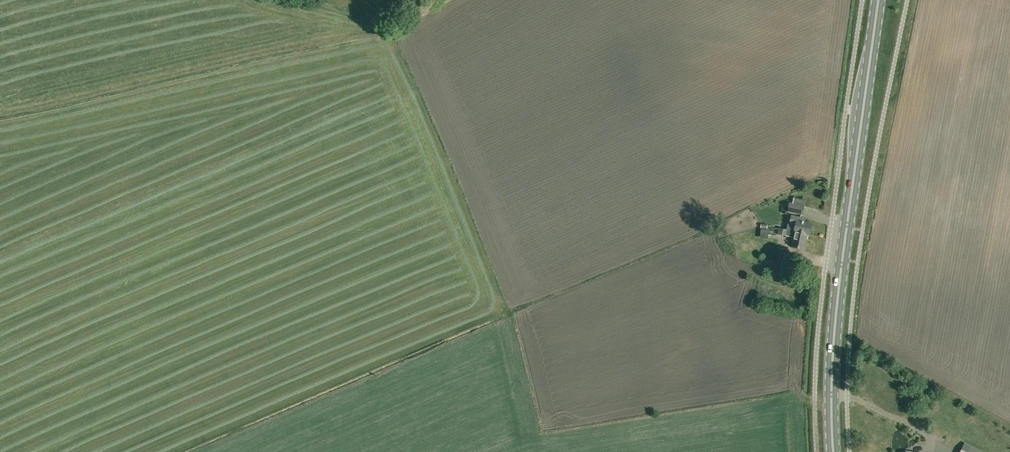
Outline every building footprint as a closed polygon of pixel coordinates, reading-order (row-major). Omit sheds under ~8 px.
[(793,198),(792,203),(790,203),(788,211),(802,214),(804,206),(803,205),(804,201),(793,198)] [(807,234),(806,234),(810,235),(812,224),(801,221),(802,217),(791,215),(790,224),(796,226),(795,231),(807,234)] [(807,234),(795,231),(780,228),(778,234),(794,237),(792,247),(803,249),(806,234),(807,234)] [(785,252),(785,254),(779,253),(775,268),(780,269),(778,276),(793,280),(798,255),(785,252)]
